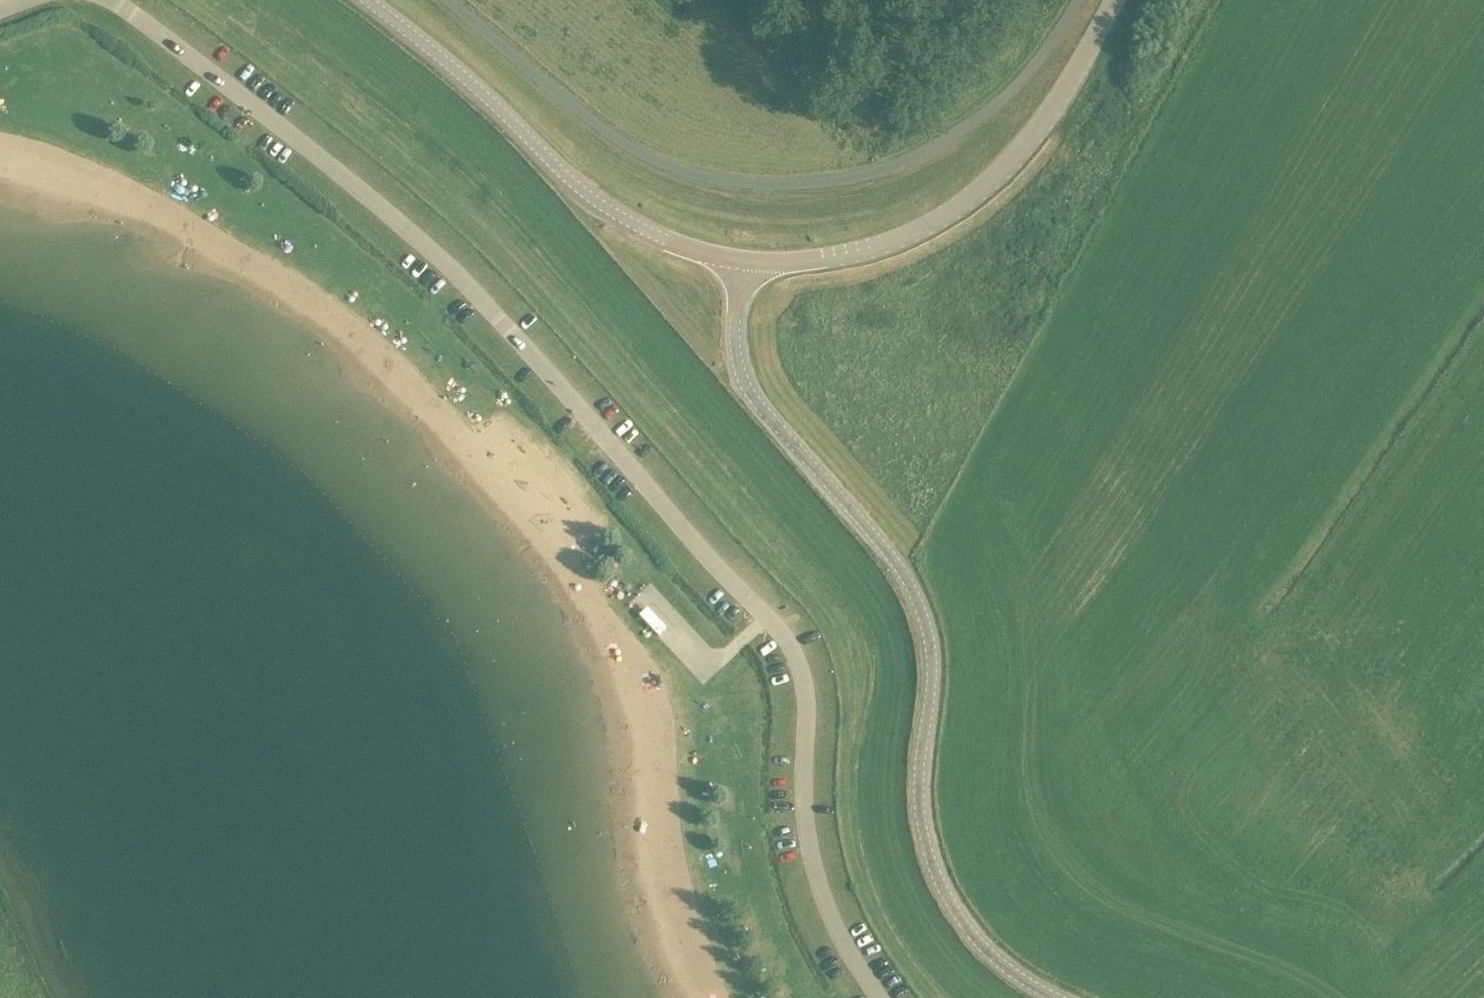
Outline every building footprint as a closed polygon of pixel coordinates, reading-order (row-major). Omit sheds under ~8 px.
[(642,614),(658,632),(665,626),(648,608),(642,614)]
